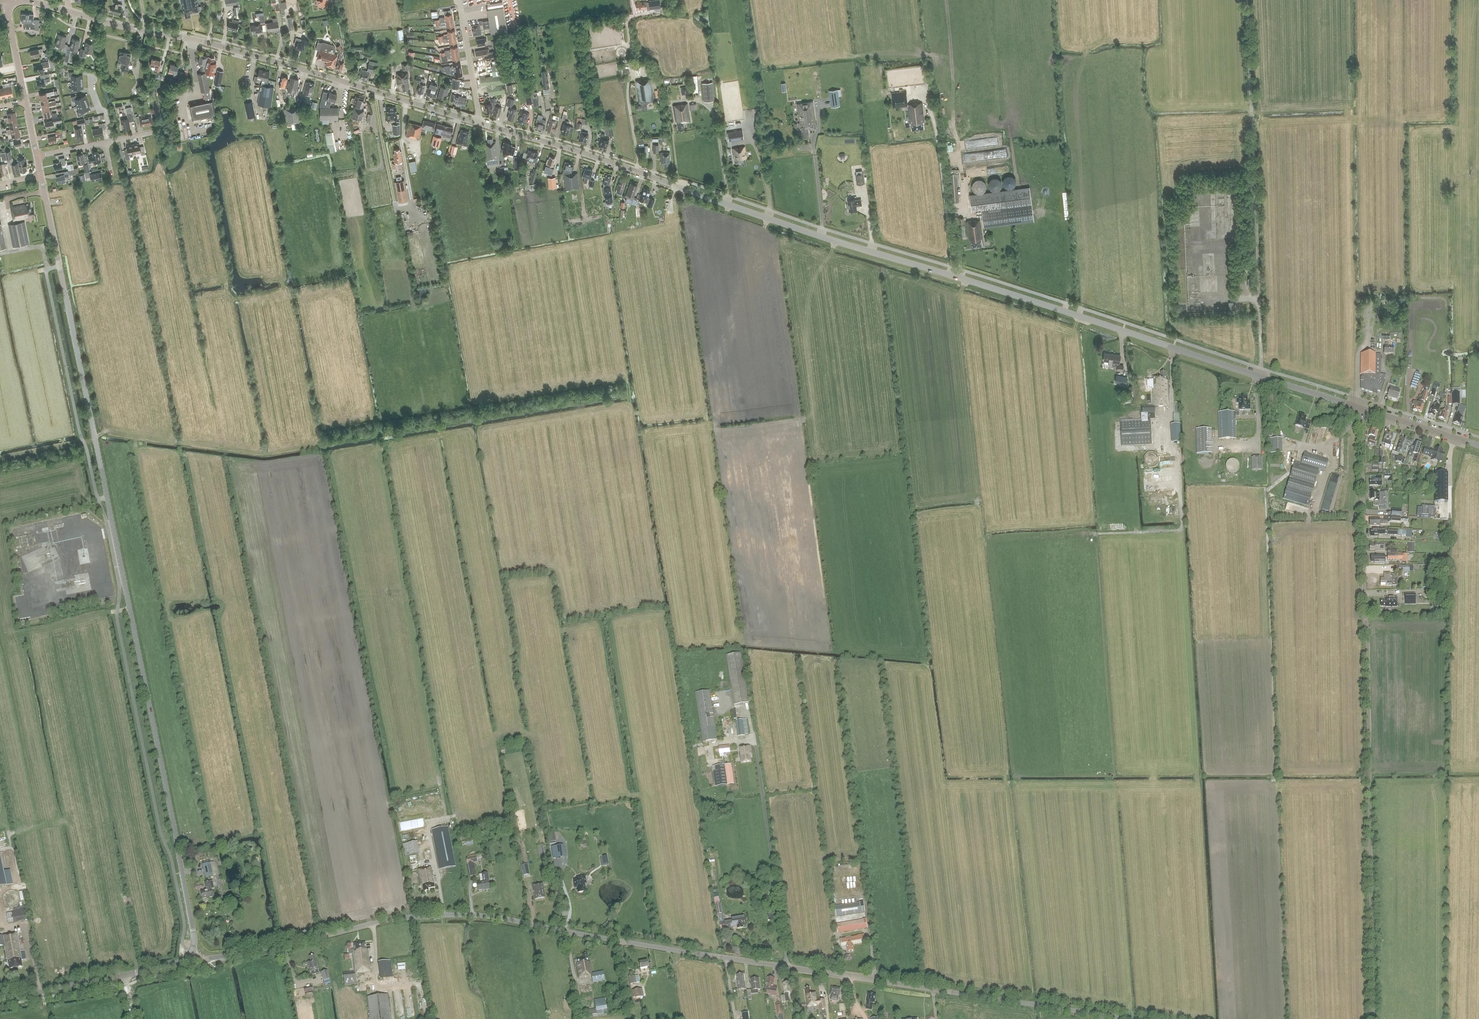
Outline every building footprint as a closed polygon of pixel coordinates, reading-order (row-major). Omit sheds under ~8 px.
[(204,4),(198,5),(197,0),(180,0),(183,11),(184,11),(185,17),(191,16),(190,13),(199,11),(200,10),(200,7),(204,6),(204,4)] [(120,14),(122,5),(110,1),(109,4),(112,5),(110,11),(120,14)] [(646,2),(641,2),(640,3),(640,1),(637,2),(637,4),(636,4),(636,9),(638,8),(638,10),(646,9),(646,12),(650,12),(650,8),(649,3),(646,4),(646,2)] [(482,21),(483,23),(471,25),(473,36),(482,34),(481,33),(484,32),(484,29),(490,27),(491,33),(507,30),(502,6),(486,9),(488,20),(482,21)] [(265,25),(263,15),(263,11),(260,11),(260,13),(259,14),(259,16),(260,24),(251,26),(252,33),(258,32),(258,33),(263,32),(262,25),(265,25)] [(39,20),(33,19),(34,14),(22,13),(21,23),(24,23),(24,26),(24,30),(34,30),(38,30),(38,31),(40,31),(40,28),(38,27),(38,26),(39,26),(39,20)] [(446,21),(453,20),(452,14),(445,15),(445,18),(435,20),(436,23),(440,22),(446,21)] [(274,31),(279,30),(278,21),(277,21),(277,18),(272,18),(273,22),(267,23),(268,31),(274,30),(274,31)] [(236,30),(239,21),(232,19),(232,21),(229,21),(228,28),(236,30)] [(447,31),(448,34),(443,34),(444,35),(443,35),(443,38),(456,36),(455,30),(447,31)] [(65,52),(67,45),(64,44),(66,37),(58,35),(55,45),(62,47),(61,51),(65,52)] [(77,51),(80,40),(72,38),(70,46),(68,46),(65,54),(69,55),(71,49),(77,51)] [(485,41),(487,40),(486,38),(484,38),(476,39),(478,46),(485,45),(485,41)] [(305,44),(306,44),(309,45),(310,41),(304,39),(302,43),(297,42),(296,48),(303,50),(305,44)] [(81,48),(79,55),(78,59),(82,60),(83,56),(85,56),(86,52),(91,53),(93,44),(86,42),(84,49),(81,48)] [(337,55),(333,54),(328,52),(330,48),(329,48),(330,45),(322,42),(320,50),(318,56),(317,58),(327,61),(326,65),(331,67),(331,66),(334,67),(337,55)] [(450,48),(451,49),(445,50),(445,52),(441,53),(441,56),(458,53),(457,47),(450,48)] [(495,53),(492,53),(489,54),(488,49),(476,51),(477,58),(485,56),(485,60),(496,58),(495,53)] [(130,64),(131,54),(130,53),(126,53),(126,52),(124,52),(124,53),(120,52),(119,53),(118,63),(123,63),(123,66),(122,66),(122,71),(128,71),(128,69),(129,67),(128,67),(128,64),(130,64)] [(460,59),(458,53),(441,56),(442,61),(443,62),(447,61),(447,59),(452,58),(452,60),(460,59)] [(205,71),(205,65),(205,64),(207,56),(200,55),(199,59),(198,59),(197,61),(198,62),(198,63),(201,64),(201,71),(205,71)] [(213,63),(214,58),(213,58),(213,57),(212,57),(211,57),(208,57),(206,68),(206,72),(214,74),(215,69),(212,68),(213,65),(214,63),(213,63)] [(159,66),(160,61),(152,58),(150,65),(157,67),(156,71),(159,72),(160,66),(159,66)] [(377,73),(379,66),(379,63),(370,61),(368,71),(361,70),(359,78),(368,80),(370,72),(377,73)] [(43,67),(47,66),(46,63),(42,64),(42,63),(36,65),(36,66),(33,66),(35,72),(43,70),(43,67)] [(177,72),(178,66),(174,65),(174,64),(170,63),(168,71),(174,72),(174,75),(177,76),(177,72)] [(453,64),(453,66),(450,67),(450,66),(442,67),(442,72),(446,71),(450,70),(450,71),(461,69),(460,63),(453,64)] [(653,77),(650,63),(645,64),(648,78),(653,77)] [(488,86),(490,95),(500,93),(501,99),(502,99),(507,98),(506,93),(506,92),(503,74),(502,75),(500,64),(495,65),(492,65),(491,65),(493,76),(485,77),(485,76),(480,77),(481,84),(486,84),(487,86),(488,86)] [(271,107),(274,88),(267,87),(268,82),(266,82),(268,73),(259,70),(257,77),(262,78),(261,85),(260,85),(257,104),(271,107)] [(216,75),(214,85),(221,86),(223,76),(223,72),(217,71),(216,75)] [(209,90),(210,90),(206,72),(198,74),(201,92),(204,91),(206,102),(190,105),(193,119),(214,114),(212,101),(209,90)] [(75,73),(69,73),(69,76),(72,76),(72,82),(83,81),(82,75),(75,76),(75,73)] [(408,73),(396,74),(397,85),(402,84),(403,91),(408,90),(408,88),(409,88),(409,84),(408,84),(408,83),(409,83),(408,73)] [(714,100),(712,83),(711,75),(707,75),(708,83),(702,84),(704,101),(714,100)] [(287,86),(286,86),(288,78),(286,78),(285,76),(284,76),(283,77),(282,77),(279,87),(283,88),(282,90),(282,93),(283,93),(283,98),(287,97),(286,93),(285,88),(287,89),(287,86)] [(425,87),(426,85),(423,84),(425,79),(416,77),(415,80),(419,81),(419,83),(420,83),(417,92),(423,93),(424,88),(425,87)] [(45,82),(48,81),(50,81),(49,78),(44,79),(44,78),(36,80),(38,87),(42,86),(42,87),(46,86),(45,82)] [(288,91),(291,91),(290,95),(294,97),(295,93),(296,94),(298,84),(297,83),(298,80),(291,78),(290,83),(288,83),(287,86),(289,87),(288,91)] [(647,103),(653,102),(650,79),(636,81),(639,104),(635,105),(636,109),(641,108),(642,110),(647,110),(646,104),(647,104),(647,103)] [(83,88),(83,81),(72,82),(72,88),(70,88),(70,91),(76,91),(76,88),(83,88)] [(312,91),(314,85),(306,82),(303,95),(312,98),(314,91),(312,91)] [(435,97),(437,90),(435,90),(437,85),(428,83),(427,87),(429,88),(427,94),(435,97)] [(689,94),(688,86),(681,87),(682,95),(689,94)] [(908,105),(906,92),(906,86),(894,87),(895,91),(891,91),(893,108),(908,106),(910,124),(911,124),(912,130),(924,129),(923,123),(924,123),(922,103),(908,105)] [(447,95),(449,89),(441,87),(438,98),(444,100),(446,95),(447,95)] [(839,96),(841,96),(840,90),(830,91),(832,107),(840,106),(839,96)] [(321,121),(338,120),(338,107),(329,107),(331,100),(335,101),(337,95),(324,91),(320,104),(321,121)] [(465,105),(467,98),(463,97),(463,96),(462,96),(463,93),(460,93),(459,96),(453,94),(451,101),(465,105)] [(77,96),(72,98),(73,101),(75,100),(77,106),(87,102),(85,96),(78,99),(77,96)] [(361,108),(364,99),(360,98),(360,97),(356,96),(353,106),(361,108)] [(513,107),(515,100),(509,98),(506,105),(513,107)] [(495,104),(496,103),(495,99),(491,99),(491,104),(485,105),(486,112),(492,114),(493,111),(493,110),(493,109),(494,109),(495,104)] [(89,108),(87,102),(77,106),(79,111),(77,112),(78,115),(84,113),(83,110),(89,108)] [(246,103),(248,115),(255,114),(255,111),(254,111),(252,102),(246,103)] [(499,116),(502,107),(497,106),(498,105),(499,106),(500,103),(496,102),(495,107),(496,107),(493,114),(499,116)] [(812,102),(797,104),(800,127),(801,127),(802,137),(809,137),(808,129),(816,128),(812,102)] [(50,110),(49,106),(56,105),(55,103),(42,106),(43,111),(50,110)] [(673,106),(675,122),(677,121),(678,128),(679,131),(684,130),(683,123),(690,122),(687,104),(673,106)] [(134,120),(132,113),(131,107),(126,108),(128,119),(121,120),(123,130),(130,129),(129,122),(134,120)] [(286,125),(296,124),(297,128),(301,127),(301,123),(303,123),(301,107),(284,109),(286,125)] [(396,107),(387,107),(388,118),(392,118),(392,114),(396,114),(396,107)] [(513,120),(517,109),(511,107),(510,110),(509,110),(509,111),(509,113),(508,118),(513,120)] [(366,120),(367,115),(363,114),(364,111),(354,109),(352,117),(366,120)] [(520,116),(518,122),(525,124),(525,123),(526,124),(529,113),(520,111),(519,116),(520,116)] [(4,118),(5,120),(16,118),(15,112),(7,114),(8,117),(4,118)] [(555,127),(557,120),(552,118),(553,116),(551,115),(547,129),(548,129),(548,131),(552,132),(555,133),(557,128),(555,127)] [(61,116),(52,118),(53,120),(45,122),(46,129),(54,127),(53,123),(62,121),(61,116)] [(139,116),(136,116),(137,124),(140,123),(141,126),(148,124),(148,125),(152,124),(151,116),(143,118),(139,118),(139,116)] [(544,125),(546,121),(540,119),(540,120),(538,119),(536,123),(537,123),(536,126),(543,129),(545,125),(544,125)] [(425,131),(426,129),(433,131),(435,123),(424,120),(422,126),(410,123),(406,136),(419,139),(422,130),(425,131)] [(569,128),(570,126),(567,125),(569,122),(566,121),(565,125),(564,124),(561,133),(564,134),(566,135),(567,134),(567,135),(568,132),(572,133),(573,129),(569,128)] [(393,132),(401,132),(400,122),(392,122),(393,132)] [(106,129),(104,123),(99,124),(100,128),(92,130),(94,137),(104,135),(103,129),(106,129)] [(19,130),(18,124),(10,126),(10,129),(6,130),(7,132),(19,130)] [(451,136),(453,128),(448,127),(448,126),(443,125),(442,125),(437,124),(436,132),(441,133),(441,135),(445,136),(445,137),(450,138),(451,136)] [(83,135),(81,127),(75,129),(76,136),(77,136),(77,140),(83,139),(82,135),(83,135)] [(467,138),(469,132),(461,130),(460,134),(459,134),(457,143),(467,146),(468,138),(467,138)] [(65,131),(61,131),(55,133),(56,136),(48,137),(50,144),(57,142),(56,138),(63,137),(63,135),(65,134),(65,131)] [(588,135),(588,133),(580,131),(579,135),(580,135),(579,140),(585,142),(587,138),(587,139),(588,136),(588,135)] [(744,139),(742,131),(727,133),(729,141),(744,139)] [(330,147),(331,152),(338,151),(334,132),(326,133),(329,147),(330,147)] [(608,143),(609,139),(604,137),(605,135),(601,134),(599,141),(600,141),(598,147),(605,149),(607,143),(608,143)] [(440,147),(442,138),(433,136),(432,141),(431,145),(440,147)] [(484,144),(486,160),(486,164),(490,164),(490,159),(494,159),(495,164),(499,163),(496,142),(493,142),(493,139),(487,140),(488,143),(484,144)] [(511,146),(512,144),(504,142),(502,149),(503,152),(513,155),(516,147),(515,147),(511,146)] [(145,154),(143,146),(139,147),(139,143),(133,144),(134,154),(140,153),(141,155),(145,154)] [(134,154),(133,144),(127,145),(127,147),(124,150),(126,160),(130,159),(129,154),(134,154)] [(745,147),(739,148),(732,149),(734,160),(734,164),(741,163),(741,165),(746,164),(745,158),(746,158),(745,147)] [(394,163),(402,162),(402,156),(401,156),(401,154),(402,154),(401,151),(400,151),(400,149),(394,149),(394,154),(393,154),(394,163)] [(528,150),(527,153),(524,152),(522,157),(526,158),(525,160),(535,163),(538,153),(528,150)] [(94,163),(101,161),(99,153),(98,154),(98,151),(92,152),(93,156),(88,157),(89,163),(93,162),(94,163)] [(669,162),(670,152),(661,152),(661,164),(664,164),(664,167),(669,168),(669,162)] [(78,164),(85,163),(83,154),(76,155),(78,164)] [(552,167),(552,165),(555,159),(550,157),(549,160),(547,159),(546,163),(549,164),(549,165),(550,166),(548,174),(554,176),(556,169),(552,167)] [(27,170),(25,162),(24,158),(18,160),(20,172),(27,170)] [(62,164),(66,164),(64,158),(59,159),(60,162),(54,163),(55,170),(63,168),(62,164)] [(565,190),(579,189),(577,173),(571,174),(574,165),(565,162),(563,169),(564,170),(562,174),(564,175),(565,190)] [(13,173),(20,172),(18,163),(11,164),(13,173)] [(591,177),(593,171),(588,169),(588,170),(585,169),(582,177),(585,178),(583,182),(586,183),(587,179),(590,179),(591,179),(591,177)] [(92,181),(102,178),(101,172),(91,174),(91,171),(85,172),(86,178),(91,177),(92,181)] [(958,202),(957,186),(957,173),(950,174),(951,202),(958,202)] [(65,178),(69,177),(68,174),(61,175),(61,176),(56,177),(58,183),(66,181),(65,178)] [(867,181),(866,176),(864,176),(864,174),(856,175),(857,185),(865,183),(865,182),(867,181)] [(603,183),(603,187),(608,187),(610,181),(611,176),(606,175),(603,183)] [(1004,179),(1003,183),(1004,186),(1007,189),(1010,189),(1013,188),(1015,186),(1016,183),(1015,180),(1014,177),(1010,176),(1007,177),(1004,179)] [(990,180),(989,183),(989,187),(990,190),(993,192),(997,192),(1000,190),(1002,187),(1002,184),(1001,180),(998,178),(994,178),(990,180)] [(408,200),(404,180),(395,182),(399,202),(408,200)] [(616,189),(615,193),(622,195),(624,187),(625,181),(620,180),(618,185),(617,185),(616,189)] [(979,180),(978,180),(977,180),(976,181),(975,181),(974,182),(973,183),(973,184),(973,185),(972,186),(973,187),(973,188),(973,189),(974,190),(975,191),(976,192),(977,193),(978,193),(979,193),(980,193),(981,193),(982,192),(983,192),(984,191),(985,190),(985,189),(986,188),(986,187),(986,186),(985,184),(985,183),(984,182),(983,181),(982,180),(980,180),(979,180)] [(634,197),(637,186),(630,183),(626,197),(627,197),(626,201),(632,203),(633,199),(632,199),(633,197),(634,197)] [(610,186),(608,187),(603,187),(606,206),(613,205),(612,201),(613,201),(610,186)] [(974,211),(981,210),(984,228),(1008,225),(1034,222),(1032,204),(1029,187),(972,195),(974,211)] [(650,190),(644,188),(642,195),(641,195),(639,201),(648,205),(647,207),(652,209),(655,201),(649,199),(651,195),(649,194),(650,190)] [(848,204),(847,204),(847,205),(847,208),(848,208),(849,208),(849,211),(857,210),(856,206),(858,206),(859,206),(862,206),(861,199),(856,200),(848,201),(848,204)] [(29,243),(25,221),(18,223),(18,220),(29,218),(28,216),(35,215),(34,210),(32,210),(30,203),(11,207),(11,211),(8,212),(9,217),(12,216),(13,221),(16,220),(16,223),(8,224),(13,246),(29,243)] [(981,239),(983,239),(980,220),(966,222),(969,241),(971,241),(972,248),(982,246),(981,239)] [(1393,354),(1393,347),(1389,347),(1389,343),(1385,343),(1385,347),(1384,347),(1384,353),(1393,354)] [(1122,372),(1123,366),(1118,366),(1118,364),(1119,364),(1120,356),(1104,354),(1103,362),(1109,363),(1108,367),(1111,367),(1117,367),(1117,372),(1122,372)] [(1381,354),(1367,354),(1361,354),(1361,374),(1362,374),(1362,377),(1361,377),(1361,381),(1361,389),(1373,392),(1377,393),(1378,390),(1381,391),(1385,375),(1383,374),(1382,374),(1381,374),(1381,354)] [(1170,406),(1169,395),(1168,380),(1166,380),(1165,372),(1160,372),(1160,376),(1152,377),(1152,383),(1152,395),(1153,395),(1153,407),(1141,408),(1142,419),(1120,421),(1122,446),(1152,444),(1150,419),(1155,419),(1154,407),(1170,406)] [(1116,376),(1115,383),(1126,385),(1128,377),(1116,376)] [(1416,389),(1419,382),(1411,379),(1410,384),(1411,384),(1410,387),(1416,389)] [(1397,400),(1400,391),(1394,389),(1395,386),(1388,384),(1385,393),(1389,394),(1388,397),(1397,400)] [(1425,402),(1429,389),(1425,388),(1421,400),(1420,400),(1419,402),(1418,402),(1416,402),(1413,410),(1414,410),(1414,411),(1416,411),(1417,411),(1418,411),(1422,412),(1424,404),(1423,404),(1424,402),(1425,402)] [(1460,404),(1460,392),(1452,392),(1452,393),(1452,396),(1452,397),(1452,404),(1460,404)] [(1250,409),(1249,401),(1247,401),(1247,396),(1239,396),(1239,399),(1238,399),(1237,400),(1237,402),(1238,403),(1239,403),(1239,409),(1250,409)] [(1440,406),(1435,404),(1432,403),(1431,408),(1430,408),(1429,410),(1430,410),(1429,415),(1434,417),(1436,409),(1438,410),(1440,406)] [(1447,413),(1448,410),(1449,407),(1446,406),(1444,412),(1441,410),(1439,414),(1440,415),(1439,418),(1440,418),(1440,419),(1442,420),(1443,419),(1445,420),(1447,413)] [(1456,415),(1455,415),(1454,418),(1455,419),(1453,423),(1454,423),(1454,424),(1456,424),(1457,424),(1460,425),(1461,421),(1462,422),(1463,417),(1465,409),(1459,407),(1456,415)] [(1239,411),(1218,412),(1219,439),(1236,438),(1235,418),(1235,416),(1239,416),(1239,411)] [(1305,421),(1306,417),(1299,414),(1295,425),(1303,428),(1309,429),(1311,422),(1305,421)] [(1212,453),(1212,428),(1196,429),(1196,454),(1212,453)] [(1371,436),(1369,443),(1375,445),(1376,441),(1375,441),(1378,430),(1371,428),(1369,435),(1371,436)] [(1383,440),(1382,443),(1390,445),(1390,444),(1391,443),(1394,435),(1386,432),(1383,440)] [(1281,453),(1281,438),(1269,438),(1269,453),(1281,453)] [(1404,455),(1408,445),(1411,446),(1412,441),(1409,440),(1402,438),(1400,442),(1396,452),(1397,453),(1404,455)] [(1419,455),(1422,444),(1416,442),(1413,453),(1416,454),(1414,462),(1418,463),(1418,461),(1419,462),(1419,460),(1420,455),(1419,455)] [(1433,457),(1435,451),(1432,450),(1425,448),(1423,454),(1430,456),(1433,457)] [(1441,460),(1444,454),(1442,453),(1442,451),(1436,449),(1435,451),(1433,457),(1432,459),(1439,462),(1439,460),(1441,460)] [(1158,462),(1159,459),(1158,456),(1156,454),(1153,452),(1150,452),(1147,454),(1145,456),(1144,458),(1144,461),(1145,464),(1147,466),(1149,467),(1152,467),(1155,466),(1157,464),(1158,462)] [(1308,505),(1319,468),(1325,470),(1328,459),(1304,452),(1301,463),(1295,461),(1283,498),(1308,505)] [(1392,454),(1391,460),(1395,461),(1404,464),(1405,460),(1406,458),(1397,455),(1392,454)] [(1262,470),(1262,457),(1251,457),(1252,470),(1262,470)] [(1435,503),(1448,503),(1448,473),(1435,473),(1435,503)] [(1370,480),(1370,485),(1378,485),(1382,485),(1382,483),(1381,476),(1380,476),(1376,476),(1370,477),(1370,480)] [(1375,492),(1370,492),(1370,500),(1375,500),(1375,501),(1374,501),(1375,501),(1375,505),(1383,505),(1383,492),(1375,492)] [(1422,505),(1421,515),(1433,516),(1434,506),(1422,505)] [(1435,519),(1444,519),(1444,506),(1435,506),(1435,519)] [(1375,551),(1385,551),(1385,542),(1375,542),(1375,544),(1370,544),(1370,550),(1375,550),(1375,551)] [(1401,554),(1388,554),(1388,560),(1401,560),(1401,562),(1407,562),(1407,554),(1401,554)] [(1370,556),(1370,563),(1373,563),(1373,564),(1379,564),(1385,564),(1385,556),(1379,556),(1370,556)] [(1384,578),(1381,578),(1381,586),(1398,585),(1397,579),(1395,579),(1395,574),(1390,574),(1390,573),(1384,573),(1384,578)] [(1385,597),(1385,601),(1382,601),(1382,606),(1386,606),(1386,607),(1397,607),(1397,597),(1385,597)] [(734,705),(749,702),(741,653),(726,655),(734,705)] [(709,740),(717,739),(709,690),(696,692),(704,746),(710,745),(709,740)] [(725,740),(733,739),(727,702),(719,703),(725,740)] [(745,734),(748,733),(746,719),(737,720),(738,736),(745,735),(745,734)] [(726,752),(726,749),(729,748),(729,745),(718,746),(719,748),(716,748),(716,753),(719,753),(720,756),(724,756),(723,753),(726,752)] [(750,756),(752,756),(750,746),(739,747),(740,758),(738,758),(738,760),(740,760),(741,762),(747,761),(747,759),(751,759),(750,756)] [(710,787),(734,783),(731,764),(707,767),(710,787)] [(439,869),(456,866),(448,826),(431,830),(439,869)] [(417,841),(403,844),(405,856),(420,854),(417,841)] [(559,845),(552,846),(554,858),(561,856),(559,845)] [(584,867),(591,866),(588,848),(581,849),(584,867)] [(428,888),(435,886),(431,867),(419,870),(416,855),(409,856),(412,871),(418,870),(421,885),(422,885),(423,891),(428,891),(428,888)] [(473,863),(477,862),(476,856),(466,858),(469,875),(475,874),(473,863)] [(205,876),(213,875),(211,863),(202,864),(205,876)] [(489,889),(488,880),(489,880),(488,873),(482,874),(483,881),(477,882),(479,890),(485,889),(489,889)] [(573,879),(575,888),(577,888),(578,893),(580,892),(580,893),(586,892),(585,884),(587,884),(585,875),(579,876),(579,878),(573,879)] [(202,899),(213,897),(210,882),(205,883),(206,890),(201,891),(202,895),(201,895),(201,896),(202,896),(202,899)] [(535,899),(545,897),(542,882),(532,884),(534,891),(535,894),(534,894),(535,899)] [(19,903),(20,899),(20,896),(17,893),(14,891),(10,890),(7,892),(4,895),(3,899),(4,902),(6,905),(9,907),(13,907),(17,906),(19,903)] [(836,916),(865,912),(863,902),(834,906),(836,916)] [(14,912),(12,913),(6,914),(8,924),(14,922),(28,920),(26,906),(13,908),(14,912)] [(723,914),(718,915),(720,926),(725,926),(726,929),(730,928),(731,927),(737,926),(737,928),(747,925),(745,916),(735,917),(736,919),(724,921),(723,914)] [(838,933),(867,928),(866,919),(836,924),(838,933)] [(0,936),(0,947),(5,946),(8,962),(9,961),(10,968),(11,968),(11,969),(22,967),(22,966),(21,962),(22,962),(22,960),(26,959),(25,951),(20,952),(17,933),(3,936),(0,936)] [(865,942),(864,937),(864,934),(858,935),(858,936),(851,937),(851,938),(846,939),(846,938),(840,939),(841,945),(847,944),(848,951),(854,950),(853,944),(865,942)] [(371,971),(368,949),(366,949),(365,943),(353,944),(354,950),(349,950),(349,954),(353,953),(355,972),(353,972),(353,968),(350,968),(350,972),(344,973),(345,985),(356,984),(355,973),(371,971)] [(593,982),(605,980),(603,970),(591,972),(589,960),(588,960),(587,953),(582,954),(583,957),(576,958),(576,959),(574,960),(575,963),(576,963),(579,977),(592,975),(593,982)] [(310,972),(319,969),(316,959),(315,960),(314,955),(309,956),(311,961),(307,962),(310,972)] [(392,976),(390,960),(378,961),(380,978),(392,976)] [(648,969),(652,968),(651,963),(647,963),(647,961),(639,962),(640,968),(648,967),(648,969)] [(324,985),(331,983),(327,970),(321,972),(324,985)] [(737,975),(738,983),(739,990),(745,989),(744,974),(737,975)] [(768,991),(767,994),(772,994),(772,995),(776,995),(776,992),(773,991),(773,989),(775,979),(768,978),(767,982),(767,983),(766,984),(767,985),(766,988),(769,989),(768,991)] [(758,989),(759,989),(759,979),(751,979),(752,990),(747,991),(748,1000),(752,999),(751,994),(758,993),(758,989)] [(788,993),(792,992),(791,983),(783,984),(785,996),(781,997),(782,1003),(786,1002),(789,1002),(788,993)] [(830,995),(831,995),(830,1000),(838,1001),(839,996),(839,997),(840,989),(832,987),(830,995)] [(642,1002),(641,997),(644,996),(642,988),(631,990),(633,997),(636,997),(636,998),(637,1004),(642,1002)] [(820,1011),(821,1010),(821,1014),(826,1014),(824,1000),(819,1001),(817,1001),(816,993),(810,993),(810,988),(806,988),(806,990),(805,990),(807,1006),(817,1005),(820,1005),(820,1011)] [(875,1000),(876,994),(875,994),(873,994),(872,994),(868,993),(867,1001),(866,1007),(872,1008),(872,1002),(874,1003),(874,1002),(875,1002),(875,1000)] [(367,997),(370,1018),(391,1018),(388,994),(367,997)] [(605,998),(595,999),(597,1013),(607,1012),(605,998)]
